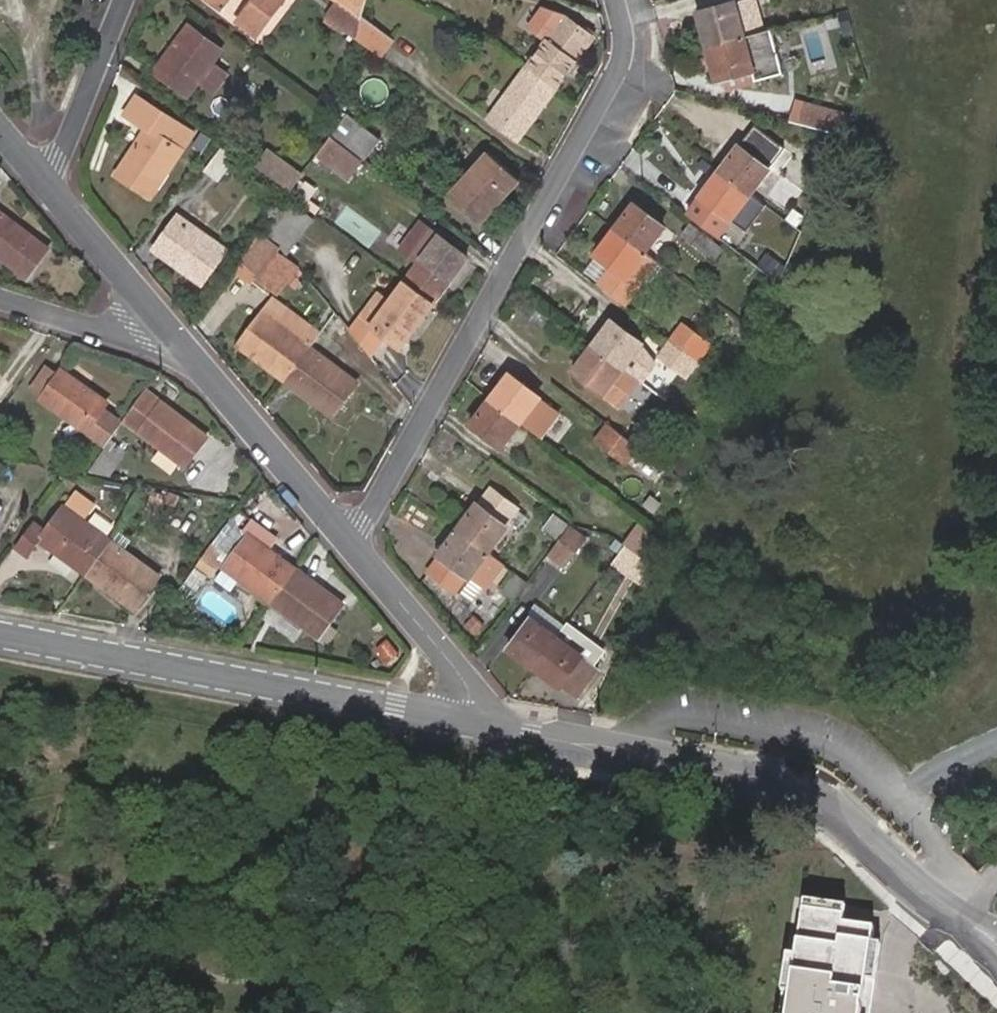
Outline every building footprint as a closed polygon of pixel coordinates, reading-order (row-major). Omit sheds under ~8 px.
[(221,9),(228,0),(209,0),(221,9)] [(238,22),(257,36),(284,0),(255,0),(238,22)] [(357,38),(362,17),(339,0),(337,0),(326,16),(357,38)] [(362,15),(366,0),(339,0),(362,17),(362,15)] [(756,32),(750,4),(738,7),(736,0),(696,10),(706,44),(746,34),(756,32)] [(545,40),(526,66),(557,89),(595,37),(564,14),(543,6),(528,27),(545,40)] [(357,38),(382,57),(395,40),(362,15),(362,17),(357,38)] [(224,50),(190,24),(154,71),(189,98),(201,82),(215,93),(230,73),(215,61),(224,50)] [(746,34),(706,44),(716,82),(756,71),(746,34)] [(557,89),(526,66),(489,117),(519,141),(557,89)] [(151,197),(195,131),(140,95),(124,116),(144,129),(114,174),(151,197)] [(799,122),(838,132),(844,112),(806,101),(799,122)] [(333,132),(367,158),(381,141),(347,114),(333,132)] [(719,168),(752,194),(772,168),(769,165),(783,147),(756,127),(742,145),(739,142),(719,168)] [(362,161),(333,139),(318,159),(347,181),(362,161)] [(257,163),(277,180),(290,189),(302,172),(269,148),(257,163)] [(482,222),(522,179),(489,149),(450,193),(482,222)] [(732,221),(752,194),(719,168),(698,195),(732,221)] [(289,199),(267,228),(263,234),(259,231),(238,259),(242,262),(235,272),(252,284),(256,279),(277,295),(298,267),(299,266),(294,262),(277,249),(281,245),(288,254),(314,219),(289,199)] [(633,200),(614,226),(647,251),(667,226),(633,200)] [(29,279),(52,249),(0,210),(0,258),(29,279)] [(228,249),(178,213),(152,247),(201,285),(228,249)] [(435,303),(469,258),(423,223),(404,248),(422,262),(407,281),(435,303)] [(682,234),(715,259),(723,249),(690,223),(682,234)] [(647,251),(614,226),(593,254),(596,256),(613,269),(601,286),(628,306),(646,281),(660,262),(647,251)] [(747,256),(774,276),(785,260),(783,258),(790,247),(767,230),(747,256)] [(613,269),(596,256),(584,273),(601,286),(613,269)] [(667,267),(660,262),(646,281),(653,286),(667,267)] [(407,281),(404,279),(373,321),(369,325),(385,338),(401,349),(435,303),(407,281)] [(237,344),(284,379),(311,344),(320,332),(284,305),(275,318),(263,309),(237,344)] [(385,338),(369,325),(373,321),(365,314),(352,331),(371,355),(372,355),(385,338)] [(592,344),(624,369),(644,342),(612,317),(592,344)] [(670,339),(699,360),(712,344),(683,322),(670,339)] [(686,378),(699,360),(670,339),(658,356),(686,378)] [(359,380),(311,344),(284,379),(332,417),(359,380)] [(618,406),(638,379),(624,369),(592,344),(571,371),(618,406)] [(39,398),(106,446),(125,421),(106,407),(110,401),(62,367),(58,372),(49,365),(32,388),(41,395),(39,398)] [(489,398),(523,424),(543,397),(510,370),(489,398)] [(209,436),(147,390),(125,421),(187,466),(209,436)] [(503,449),(523,424),(489,398),(469,423),(503,449)] [(634,470),(648,452),(623,433),(608,422),(595,440),(634,470)] [(100,459),(116,470),(123,461),(107,449),(100,459)] [(41,541),(88,575),(114,538),(86,519),(98,502),(77,487),(46,529),(35,522),(16,547),(30,557),(41,541)] [(478,500),(457,527),(491,553),(511,526),(508,523),(511,519),(518,525),(525,515),(518,509),(519,509),(492,488),(481,502),(478,500)] [(160,517),(167,496),(154,491),(147,513),(160,517)] [(543,527),(560,540),(572,525),(555,512),(543,527)] [(222,567),(271,604),(297,568),(272,548),(279,538),(258,523),(251,533),(249,532),(222,567)] [(572,525),(560,540),(549,555),(565,567),(587,537),(572,525)] [(626,543),(658,567),(667,546),(638,525),(624,542),(626,543)] [(491,553),(457,527),(437,552),(440,555),(427,572),(456,594),(458,591),(473,603),(484,589),(487,591),(507,566),(491,553)] [(114,538),(88,575),(136,610),(162,575),(114,538)] [(615,558),(651,583),(658,567),(626,543),(615,558)] [(346,603),(297,568),(271,604),(320,639),(346,603)] [(502,592),(514,602),(528,583),(516,573),(502,592)] [(506,649),(533,669),(565,625),(541,607),(534,615),(533,614),(506,649)] [(474,617),(466,626),(475,634),(483,626),(474,617)] [(565,625),(533,669),(559,689),(562,686),(577,696),(598,666),(593,662),(601,651),(565,625)] [(804,901),(788,1012),(864,1012),(876,928),(846,924),(848,908),(804,901)]
